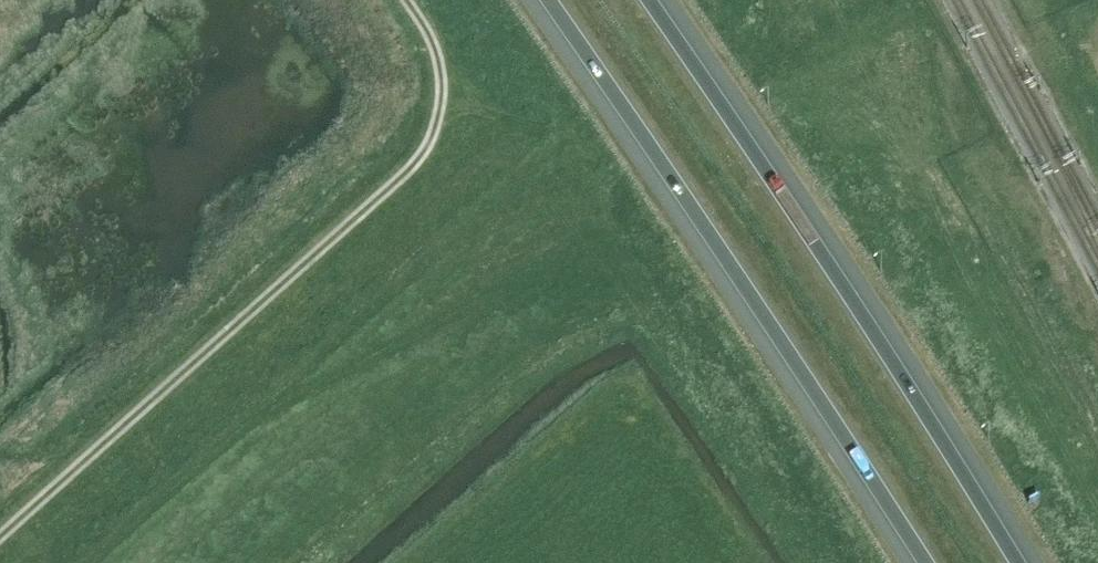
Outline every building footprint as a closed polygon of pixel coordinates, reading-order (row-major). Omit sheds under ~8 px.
[(1029,483),(1018,490),(1028,504),(1038,496),(1029,483)]
